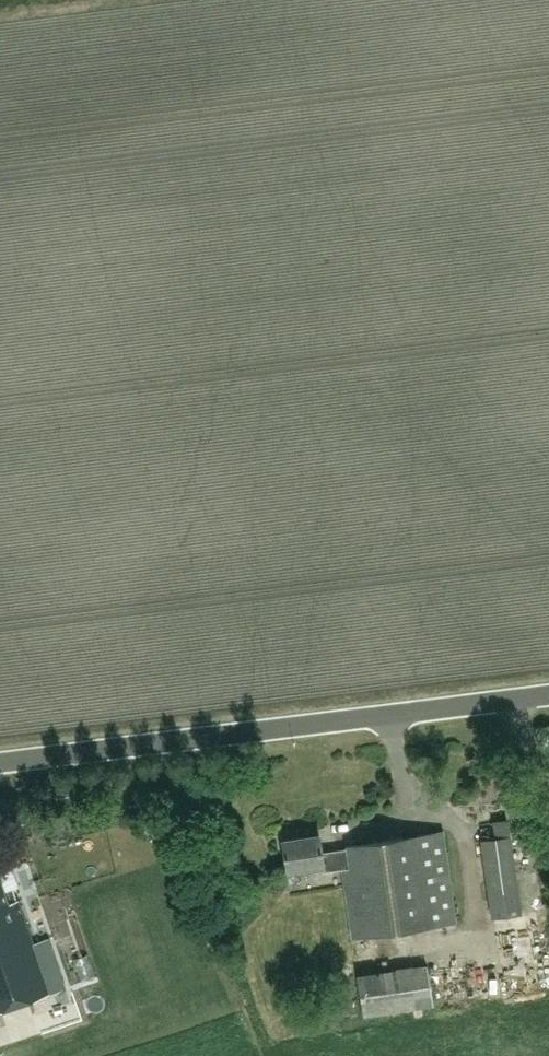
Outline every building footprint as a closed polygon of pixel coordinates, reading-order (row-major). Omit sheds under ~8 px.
[(506,820),(480,824),(482,839),(481,839),(493,917),(521,913),(509,835),(508,835),(506,820)] [(455,923),(454,910),(442,831),(344,845),(345,847),(321,851),(318,834),(282,839),(286,870),(323,865),(323,870),(342,867),(352,938),(455,923)] [(64,987),(47,938),(32,943),(17,898),(6,902),(0,884),(0,1009),(64,987)] [(386,981),(361,984),(364,1015),(434,1007),(429,958),(384,963),(386,981)]
